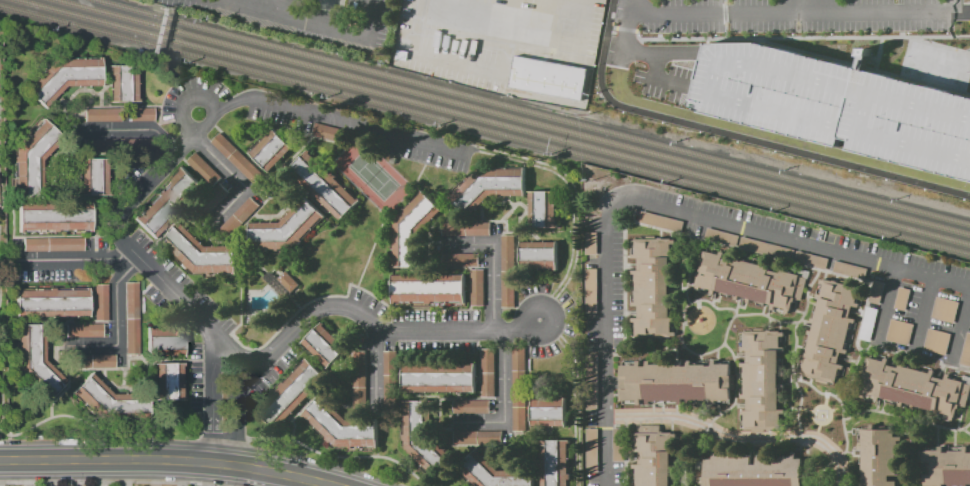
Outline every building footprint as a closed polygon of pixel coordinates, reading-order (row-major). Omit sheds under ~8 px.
[(515,55),(589,68),(583,100),(509,87),(515,55)] [(27,90),(56,60),(101,60),(101,85),(65,86),(45,107),(27,90)] [(110,65),(137,64),(137,102),(110,103),(110,65)] [(900,79),(969,97),(969,179),(761,126),(764,116),(741,110),(752,64),(836,86),(838,75),(897,90),(900,79)] [(86,108),(120,108),(121,121),(86,121),(86,108)] [(130,121),(130,108),(154,108),(154,121),(130,121)] [(16,196),(16,149),(45,120),(64,139),(44,158),(44,196),(16,196)] [(316,122),(347,130),(344,143),(313,134),(316,122)] [(251,154),(275,129),(294,147),(270,173),(251,154)] [(229,158),(212,142),(221,132),(238,149),(229,158)] [(83,139),(156,139),(156,151),(83,152),(83,139)] [(308,148),(337,176),(335,178),(359,200),(340,219),(288,169),(308,148)] [(238,149),(264,174),(255,183),(229,158),(238,149)] [(196,152),(223,177),(214,186),(188,160),(196,152)] [(81,159),(108,158),(109,195),(81,195),(81,159)] [(185,167),(204,185),(153,238),(134,220),(158,196),(156,194),(160,190),(162,191),(185,167)] [(479,169),(526,168),(526,196),(489,197),(472,214),(453,195),(479,169)] [(229,192),(204,218),(194,210),(220,183),(229,192)] [(530,190),(558,189),(558,228),(530,228),(530,190)] [(394,221),(423,190),(444,210),(421,233),(422,268),(395,269),(394,221)] [(219,230),(251,196),(261,205),(228,239),(219,230)] [(324,214),(290,249),(252,250),(251,223),(282,222),(306,196),(324,214)] [(18,203),(91,203),(92,229),(58,230),(58,232),(51,232),(51,230),(19,230),(18,203)] [(642,210),(685,221),(682,233),(639,222),(642,210)] [(196,273),(191,268),(190,269),(162,241),(181,221),(206,246),(237,246),(237,273),(196,273)] [(489,222),(489,235),(443,235),(443,222),(489,222)] [(501,235),(517,235),(517,271),(515,271),(502,271),(501,235)] [(636,238),(645,238),(645,236),(656,236),(657,238),(670,238),(670,239),(672,239),(673,257),(671,257),(672,335),(637,336),(637,322),(633,322),(633,317),(639,317),(638,306),(632,306),(632,302),(636,302),(636,273),(631,274),(631,269),(639,269),(639,259),(631,259),(631,253),(636,253),(636,238)] [(23,238),(84,238),(84,251),(23,251),(23,238)] [(520,241),(558,241),(559,270),(521,271),(520,241)] [(695,288),(705,250),(720,254),(721,250),(725,251),(722,263),(732,266),(734,258),(770,267),(770,269),(780,272),(781,270),(799,274),(799,276),(807,278),(801,300),(793,298),(789,314),(785,313),(786,308),(776,305),(774,310),(770,309),(771,305),(764,303),(764,305),(757,304),(758,302),(739,297),(738,299),(735,298),(736,296),(715,291),(715,292),(695,288)] [(796,250),(829,258),(826,269),(794,261),(796,250)] [(444,253),(479,253),(479,266),(444,266),(444,253)] [(837,260),(868,267),(865,280),(834,272),(837,260)] [(472,268),(486,268),(486,306),(473,306),(472,268)] [(586,268),(598,268),(598,312),(587,312),(586,268)] [(276,278),(269,271),(263,277),(283,298),(298,284),(286,270),(276,278)] [(502,271),(515,271),(515,307),(502,307),(502,271)] [(393,274),(465,274),(465,301),(393,301),(393,274)] [(874,280),(884,282),(879,304),(869,302),(874,280)] [(125,282),(138,281),(139,354),(125,354),(125,282)] [(802,371),(824,282),(859,291),(857,302),(860,303),(859,307),(853,305),(850,317),(856,319),(855,323),(853,322),(851,329),(849,328),(844,349),(848,350),(847,354),(841,352),(838,363),(844,364),(842,369),(840,368),(837,380),(802,371)] [(894,307),(899,287),(911,290),(906,311),(894,307)] [(15,289),(19,289),(19,292),(31,292),(35,292),(35,289),(41,288),(41,290),(49,290),(49,288),(54,288),(54,291),(88,291),(89,316),(15,316),(15,289)] [(94,320),(94,288),(106,288),(107,320),(94,320)] [(936,296),(959,301),(954,323),(931,318),(936,296)] [(878,309),(870,341),(859,338),(867,306),(878,309)] [(913,324),(908,345),(886,340),(891,319),(913,324)] [(303,343),(317,328),(323,322),(350,346),(330,368),(303,343)] [(66,324),(102,324),(103,337),(66,337),(66,324)] [(18,325),(45,325),(45,361),(66,380),(47,401),(18,376),(18,325)] [(146,327),(151,327),(151,329),(184,329),(185,356),(147,356),(146,327)] [(780,331),(780,332),(784,332),(784,337),(780,337),(781,347),(784,347),(784,351),(780,351),(781,429),(745,430),(745,415),(740,415),(740,410),(748,410),(747,398),(741,399),(740,363),(747,363),(747,350),(741,350),(741,346),(745,346),(745,331),(754,331),(754,328),(766,328),(766,331),(780,331)] [(929,328),(951,333),(946,354),(923,348),(929,328)] [(968,332),(969,332),(969,367),(960,364),(968,332)] [(513,430),(512,346),(527,346),(528,430),(513,430)] [(482,348),(495,348),(495,397),(482,397),(482,348)] [(366,351),(366,411),(351,411),(351,351),(366,351)] [(384,351),(400,351),(400,410),(384,410),(384,351)] [(114,355),(114,368),(67,368),(67,355),(114,355)] [(869,357),(884,361),(885,357),(889,358),(887,364),(899,367),(899,365),(930,373),(931,369),(934,369),(933,376),(944,379),(946,372),(950,374),(949,378),(964,382),(953,422),(935,417),(937,412),(882,397),(880,403),(858,398),(869,357)] [(307,358),(326,376),(278,429),(259,411),(307,358)] [(622,365),(637,364),(637,361),(641,361),(641,366),(646,366),(646,361),(651,361),(651,364),(664,364),(664,360),(683,360),(683,366),(689,366),(689,360),(692,360),(693,365),(707,364),(707,366),(713,366),(713,360),(716,360),(716,363),(731,363),(731,375),(735,375),(735,389),(731,389),(732,404),(713,404),(713,401),(679,401),(679,405),(664,405),(664,401),(651,401),(651,404),(646,404),(646,399),(642,399),(642,405),(637,405),(637,399),(622,399),(622,365)] [(475,391),(403,392),(403,363),(475,362),(475,391)] [(156,363),(183,363),(183,400),(156,400),(156,363)] [(106,422),(73,391),(91,373),(114,395),(148,396),(148,423),(106,422)] [(348,419),(377,419),(377,446),(337,446),(304,415),(303,415),(321,395),(348,419)] [(533,426),(532,397),(567,397),(567,425),(533,426)] [(454,400),(491,400),(491,413),(454,413),(454,400)] [(406,447),(406,401),(430,401),(431,433),(454,458),(434,476),(406,447)] [(671,483),(671,485),(637,485),(637,468),(633,468),(633,464),(639,464),(639,452),(634,452),(634,432),(637,432),(637,425),(660,425),(660,431),(664,431),(664,432),(673,432),(674,468),(671,468),(671,474),(674,474),(674,483),(671,483)] [(587,472),(587,428),(599,428),(599,472),(587,472)] [(614,460),(613,428),(625,428),(625,460),(614,460)] [(897,481),(897,485),(864,485),(863,429),(894,429),(894,436),(901,435),(901,440),(898,440),(899,454),(897,454),(897,475),(890,475),(890,481),(897,481)] [(454,430),(502,430),(502,444),(454,444),(454,430)] [(570,439),(571,485),(544,485),(543,439),(570,439)] [(968,452),(969,452),(969,485),(964,485),(944,485),(940,485),(925,485),(924,450),(940,450),(940,446),(944,446),(944,452),(949,452),(949,451),(964,451),(964,446),(968,446),(968,452)] [(535,470),(535,485),(479,485),(459,465),(478,447),(499,471),(535,470)] [(803,468),(803,485),(706,485),(706,458),(713,458),(713,453),(718,453),(718,456),(731,456),(731,458),(751,458),(751,464),(758,464),(757,456),(796,456),(796,459),(801,459),(801,468),(803,468)]
